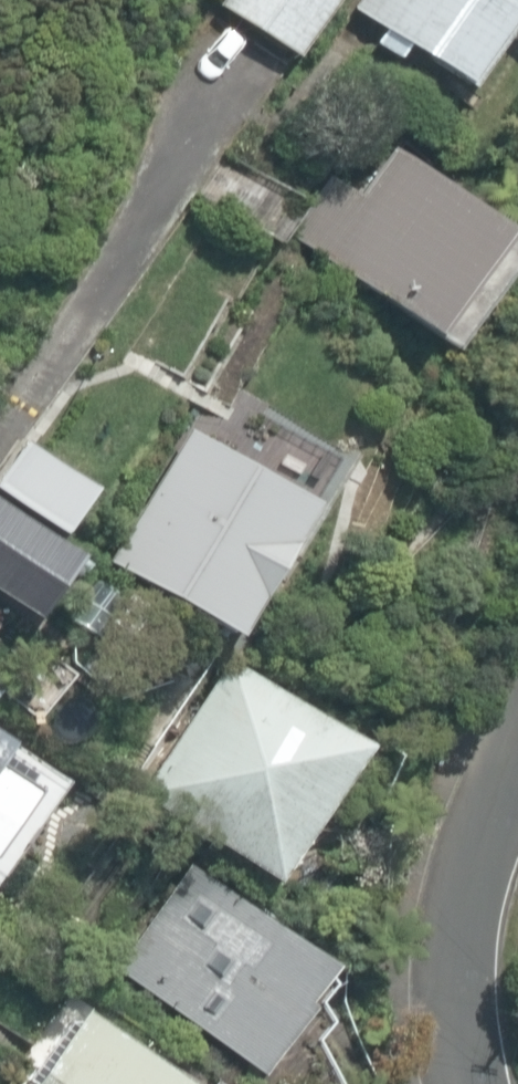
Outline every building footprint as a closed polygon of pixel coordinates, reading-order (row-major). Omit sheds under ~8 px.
[(222,5),(306,58),(343,0),(225,0),(222,5)] [(354,10),(464,89),(517,12),(517,0),(361,0),(354,10)] [(361,123),(275,235),(439,345),(517,232),(517,231),(361,123)] [(305,498),(171,418),(89,556),(215,632),(305,498)] [(24,440),(0,473),(0,487),(66,534),(96,492),(24,440)] [(358,742),(213,650),(125,780),(262,877),(358,742)] [(70,778),(0,728),(0,886),(70,778)] [(111,968),(265,1076),(311,1009),(304,1005),(330,968),(183,865),(111,968)] [(83,1011),(30,1083),(183,1083),(83,1011)]
